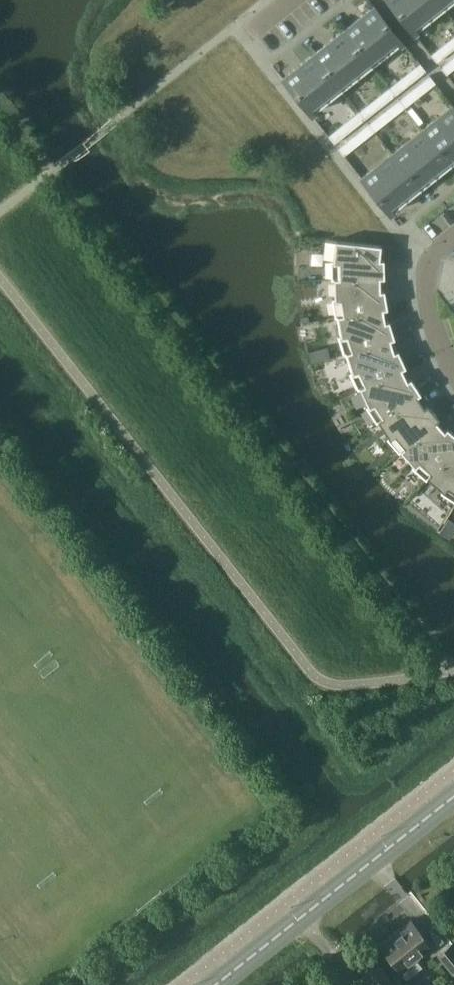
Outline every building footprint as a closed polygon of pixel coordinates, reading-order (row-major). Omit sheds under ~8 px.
[(439,0),(389,0),(414,31),(444,7),(439,0)] [(403,40),(375,4),(344,28),(372,64),(403,40)] [(372,64),(344,28),(313,52),(341,88),(372,64)] [(453,47),(453,40),(451,37),(441,45),(447,52),(453,47)] [(437,61),(447,52),(441,45),(431,53),(437,61)] [(341,88),(313,52),(283,77),(311,112),(341,88)] [(446,73),(453,67),(453,61),(451,57),(441,65),(446,73)] [(420,62),(410,70),(416,77),(426,69),(420,62)] [(410,70),(399,78),(405,85),(416,77),(410,70)] [(430,74),(419,82),(425,90),(436,81),(430,74)] [(395,93),(405,85),(399,78),(389,86),(395,93)] [(415,98),(425,90),(419,82),(409,90),(415,98)] [(395,93),(389,86),(379,94),(385,101),(395,93)] [(409,90),(399,98),(405,106),(415,98),(409,90)] [(375,109),(385,101),(379,94),(369,102),(375,109)] [(395,114),(405,106),(399,98),(389,106),(395,114)] [(365,117),(375,109),(369,102),(359,110),(365,117)] [(453,103),(422,127),(451,163),(453,160),(453,105),(453,103)] [(385,122),(395,114),(389,106),(379,114),(385,122)] [(359,110),(349,118),(355,125),(365,117),(359,110)] [(375,130),(385,122),(379,114),(369,122),(375,130)] [(355,125),(349,118),(339,126),(345,133),(355,125)] [(364,138),(375,130),(369,122),(358,130),(364,138)] [(334,142),(345,133),(339,126),(328,134),(334,142)] [(451,163),(422,127),(392,152),(420,187),(451,163)] [(354,146),(364,138),(358,130),(348,138),(354,146)] [(338,146),(344,154),(354,146),(348,138),(338,146)] [(420,187),(392,152),(361,176),(389,211),(420,187)] [(334,278),(380,277),(384,276),(384,258),(380,258),(381,244),(336,239),(333,259),(331,259),(331,278),(334,278)] [(338,315),(383,308),(387,307),(384,288),(380,289),(380,277),(334,278),(334,297),(332,297),(335,316),(338,315)] [(383,308),(338,315),(341,334),(338,335),(344,353),(347,352),(390,338),(395,337),(389,319),(385,320),(383,308)] [(390,338),(347,352),(352,370),(350,371),(358,388),(360,387),(402,367),(406,365),(398,348),(394,350),(390,338)] [(327,347),(308,352),(310,362),(330,356),(327,347)] [(402,367),(360,387),(368,404),(366,405),(376,421),(379,420),(417,395),(421,392),(411,376),(407,379),(402,367)] [(401,450),(436,420),(440,417),(427,402),(424,405),(417,395),(379,420),(389,436),(387,437),(399,452),(401,450)] [(428,476),(453,447),(453,432),(447,426),(444,429),(436,420),(401,450),(414,464),(412,466),(426,478),(428,476)] [(428,476),(442,489),(441,491),(453,500),(453,447),(428,476)] [(439,531),(449,538),(453,531),(453,522),(448,518),(439,531)] [(412,921),(381,947),(401,973),(433,948),(412,921)] [(453,973),(453,949),(450,945),(437,955),(452,974),(453,973)] [(378,963),(362,976),(370,984),(395,984),(378,963)]
